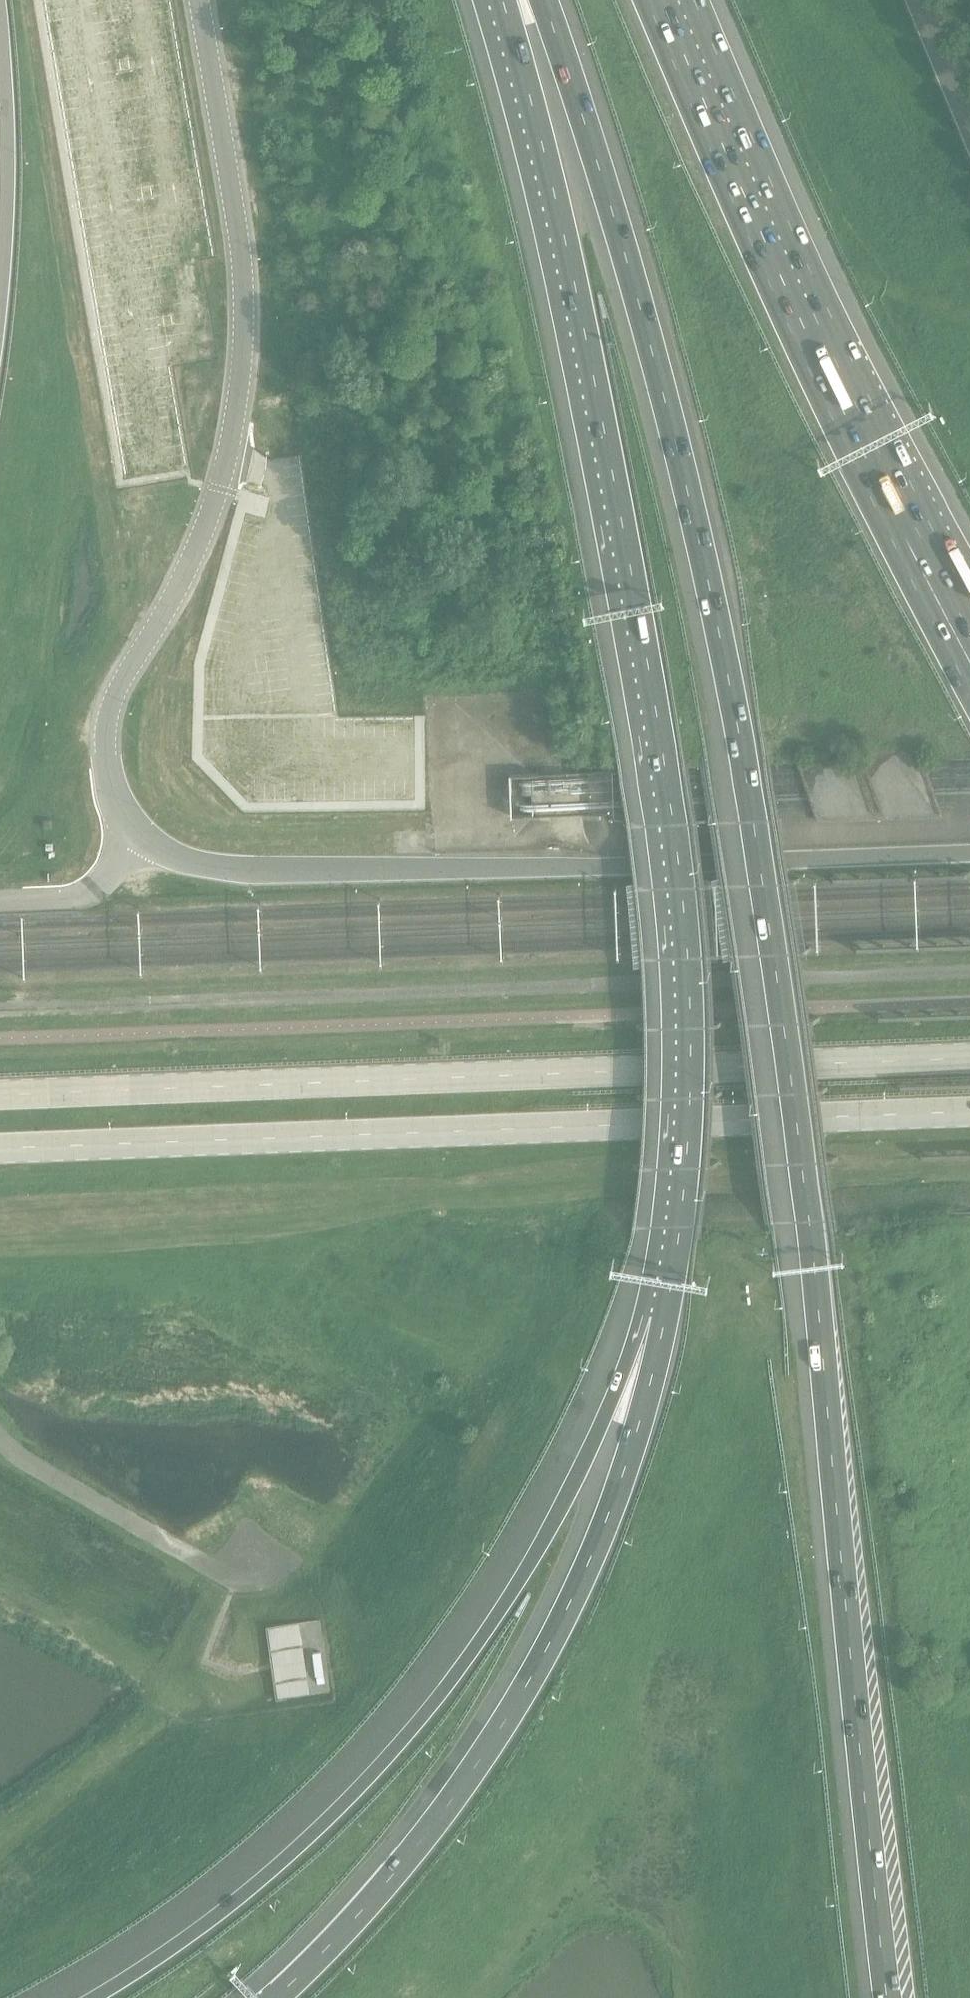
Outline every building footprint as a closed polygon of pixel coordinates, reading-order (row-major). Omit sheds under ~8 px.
[(320,1620),(267,1627),(273,1667),(277,1701),(331,1693),(326,1657),(320,1620)]
